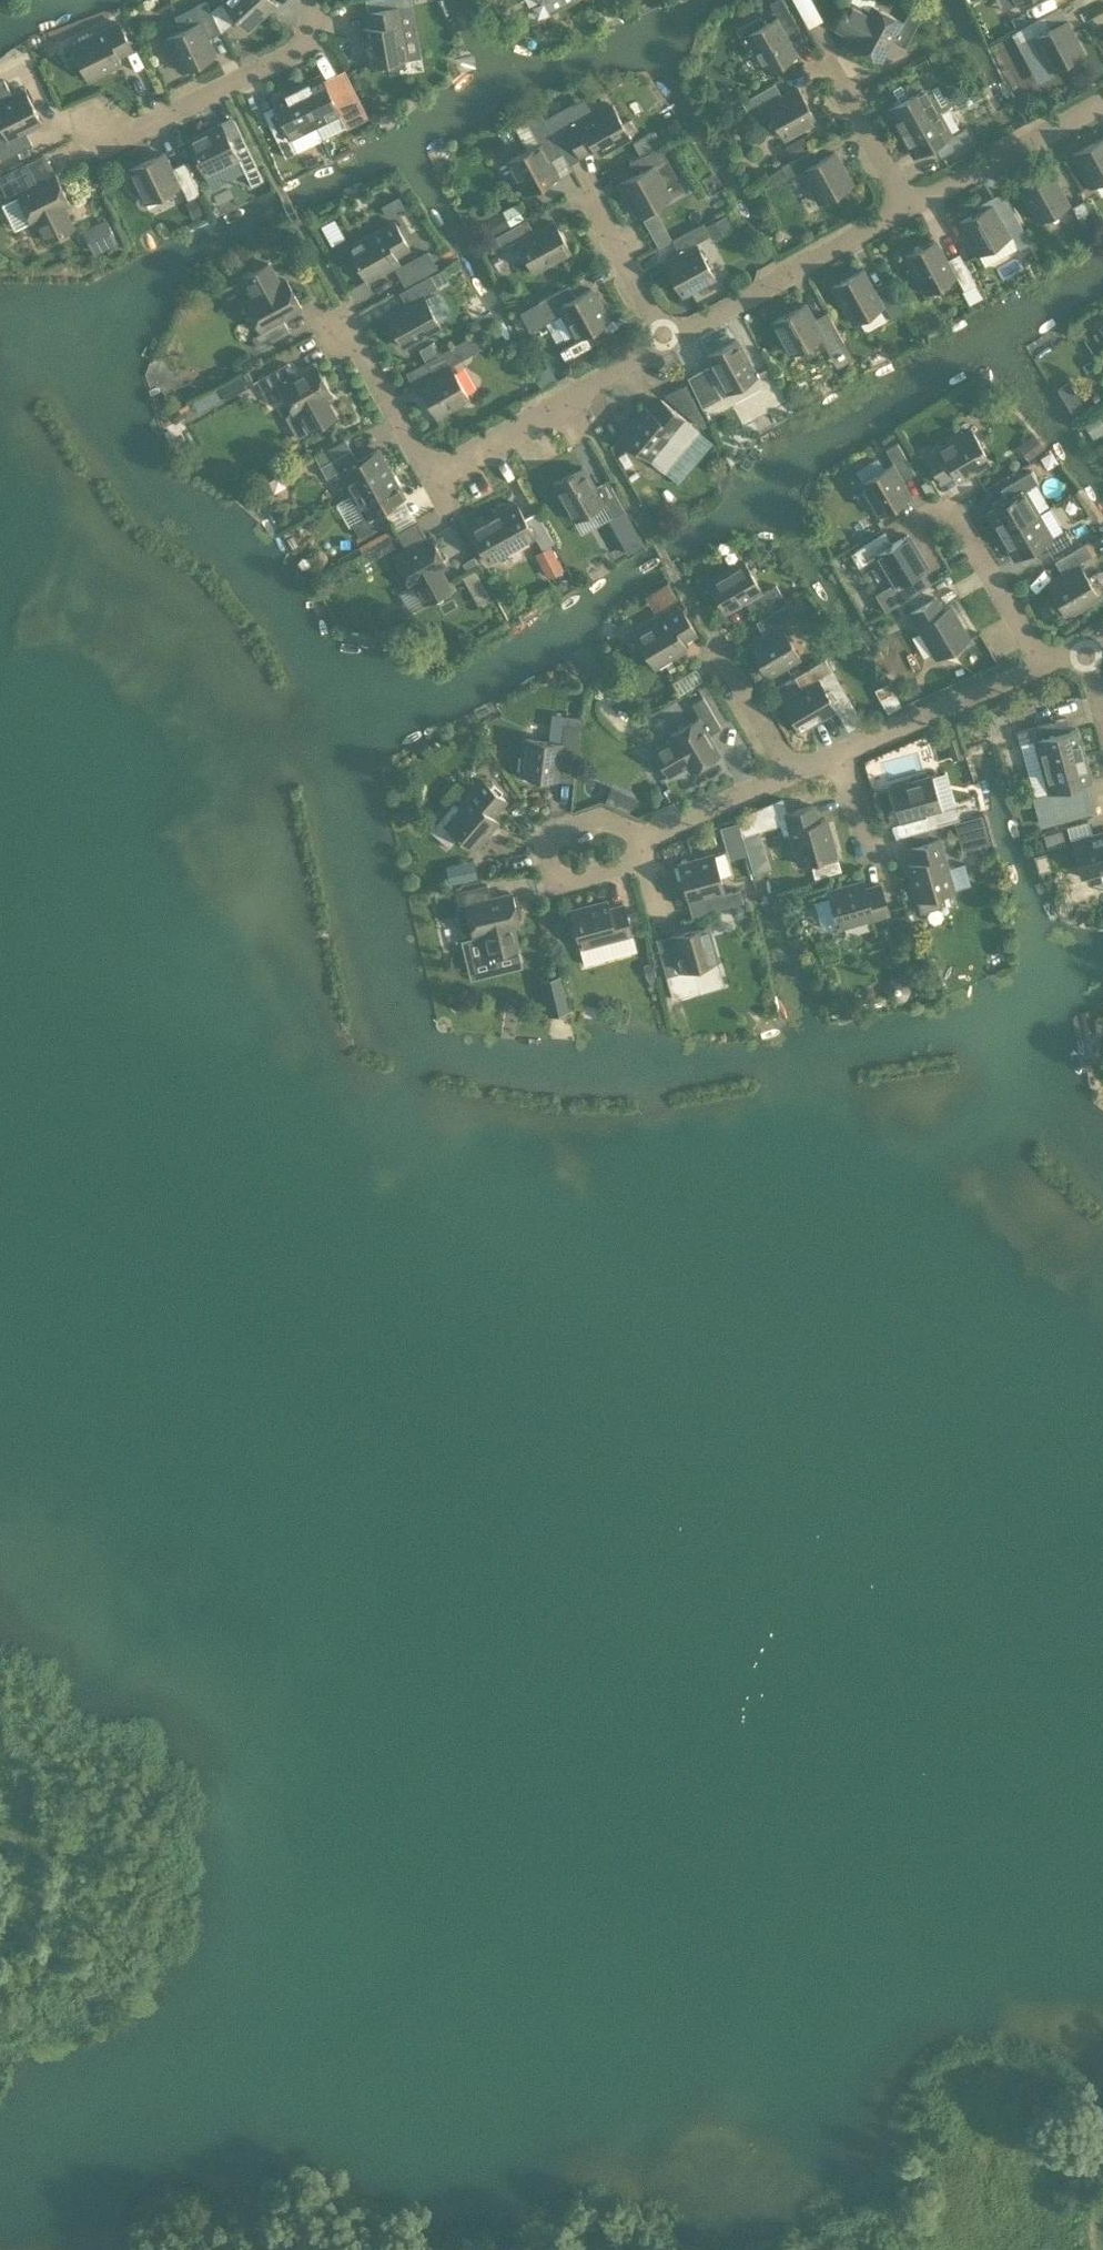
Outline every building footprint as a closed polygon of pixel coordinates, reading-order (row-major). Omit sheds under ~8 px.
[(194,6),(201,20),(165,37),(181,71),(215,54),(207,38),(221,31),(206,0),(194,6)] [(222,1),(247,29),(275,3),(271,0),(223,0),(222,1)] [(412,0),(365,0),(367,11),(370,27),(362,28),(369,65),(405,59),(396,6),(413,3),(412,0)] [(794,20),(783,0),(775,0),(769,3),(777,17),(761,25),(757,18),(737,29),(747,47),(751,44),(767,71),(796,55),(785,35),(780,28),(794,20)] [(809,25),(825,17),(817,0),(798,0),(809,25)] [(921,16),(909,10),(903,22),(873,5),(869,12),(849,2),(836,28),(856,38),(853,43),(881,58),(892,37),(906,45),(921,16)] [(1021,13),(1011,19),(1015,26),(1025,21),(1021,13)] [(1032,37),(1050,70),(1082,53),(1065,19),(1050,28),(1044,16),(1013,32),(1019,44),(1032,37)] [(120,62),(117,55),(132,48),(119,22),(71,45),(87,79),(120,62)] [(907,97),(887,108),(900,132),(938,111),(956,101),(942,77),(939,79),(932,67),(901,86),(907,97)] [(320,75),(296,87),(314,125),(339,113),(346,127),(358,121),(339,84),(328,89),(320,75)] [(783,138),(816,120),(797,87),(782,96),(774,82),(741,101),(753,121),(769,113),(783,138)] [(282,119),(270,125),(285,156),(297,151),(290,137),(314,125),(296,87),(271,99),(282,119)] [(0,145),(0,158),(1,160),(32,144),(25,130),(41,122),(24,89),(0,101),(0,124),(9,141),(0,145)] [(629,136),(611,104),(564,129),(579,155),(593,148),(597,155),(629,136)] [(941,156),(971,139),(965,128),(951,135),(938,111),(900,132),(914,156),(934,144),(941,156)] [(541,112),(526,120),(538,144),(507,161),(525,194),(558,176),(549,160),(563,152),(546,122),(541,112)] [(233,117),(188,137),(204,173),(241,156),(244,168),(252,165),(233,117)] [(793,159),(811,149),(803,135),(785,145),(793,159)] [(1102,179),(1102,136),(1073,153),(1090,186),(1102,179)] [(666,157),(659,145),(629,162),(635,173),(619,182),(637,215),(670,197),(652,164),(666,157)] [(812,148),(811,149),(793,159),(781,165),(787,177),(801,169),(819,202),(852,184),(833,152),(818,160),(812,148)] [(181,185),(188,199),(199,194),(200,193),(184,162),(170,168),(163,152),(129,168),(145,202),(181,185)] [(1047,167),(1018,183),(1039,221),(1068,205),(1047,167)] [(69,203),(55,175),(38,183),(31,169),(0,184),(0,185),(6,196),(16,192),(22,204),(6,213),(15,231),(31,222),(36,220),(46,240),(72,227),(62,207),(69,203)] [(1078,216),(1089,211),(1084,200),(1073,206),(1078,216)] [(977,254),(1011,235),(1019,249),(1030,242),(1014,211),(1000,219),(991,203),(959,221),(977,254)] [(502,211),(485,220),(493,235),(510,226),(502,211)] [(671,239),(657,212),(643,219),(658,246),(671,239)] [(718,217),(704,225),(709,235),(710,237),(725,229),(731,226),(724,214),(718,217)] [(337,215),(323,224),(334,243),(349,235),(337,215)] [(111,217),(87,225),(96,251),(120,243),(111,217)] [(493,251),(516,239),(516,242),(532,271),(570,250),(554,221),(534,232),(527,218),(487,240),(493,251)] [(394,255),(409,247),(394,221),(348,247),(366,279),(398,261),(394,255)] [(679,253),(664,262),(682,295),(714,277),(695,242),(709,235),(704,225),(703,223),(672,240),(679,253)] [(925,293),(957,276),(964,290),(975,283),(963,260),(949,267),(934,239),(905,255),(925,293)] [(405,282),(441,268),(433,249),(398,263),(405,282)] [(279,283),(268,263),(242,277),(253,297),(244,302),(260,332),(252,337),(259,348),(289,331),(282,318),(301,307),(286,279),(279,283)] [(892,319),(903,312),(886,283),(873,290),(861,269),(832,286),(853,323),(882,306),(885,305),(892,319)] [(414,301),(407,305),(386,317),(402,345),(440,325),(422,294),(436,286),(429,274),(406,287),(414,301)] [(575,296),(568,285),(538,302),(544,313),(558,306),(576,338),(608,320),(590,288),(575,296)] [(805,303),(772,322),(790,354),(824,335),(832,348),(844,342),(827,311),(813,319),(805,303)] [(777,381),(766,363),(753,370),(735,339),(706,355),(727,392),(759,375),(766,388),(777,381)] [(469,397),(449,363),(462,355),(456,344),(425,361),(433,374),(417,383),(436,416),(469,397)] [(298,437),(335,416),(324,397),(331,393),(315,365),(295,376),(287,362),(257,379),(263,391),(277,383),(293,413),(286,416),(298,437)] [(195,395),(202,410),(258,382),(250,367),(195,395)] [(704,369),(688,378),(697,397),(714,387),(704,369)] [(686,385),(665,395),(701,427),(705,425),(686,385)] [(662,470),(697,429),(683,418),(661,399),(650,411),(644,406),(620,435),(649,459),(662,470)] [(953,473),(958,480),(990,461),(971,429),(925,456),(939,481),(953,473)] [(893,462),(859,482),(878,515),(910,496),(901,480),(914,472),(897,442),(885,449),(893,462)] [(340,470),(353,493),(390,473),(377,449),(357,460),(350,448),(320,465),(326,477),(340,470)] [(611,486),(597,494),(582,466),(553,482),(574,519),(605,502),(612,515),(624,509),(611,486)] [(987,511),(1001,535),(1038,514),(1024,490),(1037,482),(1030,471),(1000,488),(1007,499),(987,511)] [(366,517),(353,525),(359,536),(390,519),(383,508),(404,497),(390,473),(353,493),(366,517)] [(929,496),(935,493),(927,480),(921,483),(929,496)] [(525,518),(516,502),(470,528),(488,561),(534,535),(542,548),(553,542),(536,511),(525,518)] [(1071,541),(1065,529),(1051,537),(1038,514),(1001,535),(1014,559),(1034,547),(1041,558),(1071,541)] [(892,543),(885,532),(856,551),(863,561),(875,553),(894,586),(926,566),(907,534),(892,543)] [(431,537),(407,550),(393,558),(409,586),(414,583),(425,602),(450,588),(439,568),(446,565),(431,537)] [(1092,554),(1085,543),(1055,561),(1063,574),(1047,583),(1066,615),(1098,596),(1078,562),(1092,554)] [(752,596),(759,609),(782,596),(776,584),(762,592),(744,561),(707,582),(724,611),(752,596)] [(478,603),(492,597),(478,566),(464,573),(478,603)] [(676,600),(666,584),(652,593),(661,609),(676,600)] [(943,610),(935,597),(910,611),(936,657),(969,638),(950,606),(943,610)] [(799,657),(779,622),(793,614),(786,603),(756,621),(764,634),(748,644),(767,676),(799,657)] [(696,632),(681,607),(634,634),(654,666),(686,647),(682,641),(696,632)] [(836,709),(818,677),(831,669),(824,658),(794,676),(802,689),(782,701),(799,730),(836,709)] [(895,693),(883,699),(890,711),(901,704),(895,693)] [(670,734),(672,738),(653,750),(668,775),(687,764),(691,771),(719,754),(707,734),(721,726),(703,696),(691,703),(699,717),(670,734)] [(1083,755),(1076,728),(1054,734),(1050,721),(1017,731),(1020,743),(1035,739),(1042,766),(1083,755)] [(579,728),(566,727),(565,742),(562,742),(525,737),(520,774),(558,779),(559,761),(575,763),(579,728)] [(1083,755),(1042,766),(1049,792),(1034,796),(1038,809),(1071,799),(1068,787),(1090,781),(1083,755)] [(890,787),(899,819),(922,813),(926,827),(959,818),(955,806),(941,810),(940,808),(931,776),(890,787)] [(492,815),(505,799),(484,780),(459,808),(454,803),(440,820),(473,849),(497,820),(492,815)] [(668,786),(660,792),(666,802),(675,797),(668,786)] [(817,820),(813,804),(785,812),(799,864),(835,854),(825,818),(817,820)] [(956,821),(965,849),(995,840),(986,812),(956,821)] [(915,862),(907,864),(917,900),(921,912),(942,906),(938,894),(953,890),(939,839),(928,842),(924,829),(911,832),(915,845),(910,847),(915,862)] [(1102,871),(1102,832),(1071,841),(1081,877),(1102,871)] [(710,910),(743,900),(740,888),(725,892),(714,854),(678,864),(688,900),(706,895),(710,910)] [(478,877),(474,859),(446,865),(449,882),(478,877)] [(865,888),(863,880),(827,891),(837,926),(889,912),(880,884),(865,888)] [(490,898),(487,884),(457,891),(461,908),(466,906),(472,935),(483,933),(487,949),(488,955),(517,948),(512,926),(519,924),(512,893),(490,898)] [(607,900),(570,910),(581,948),(632,934),(631,933),(624,904),(608,908),(607,900)] [(706,925),(671,934),(676,952),(661,956),(670,989),(683,986),(687,985),(689,968),(717,961),(714,949),(706,925)] [(547,1007),(564,1003),(558,976),(541,980),(547,1007)]
